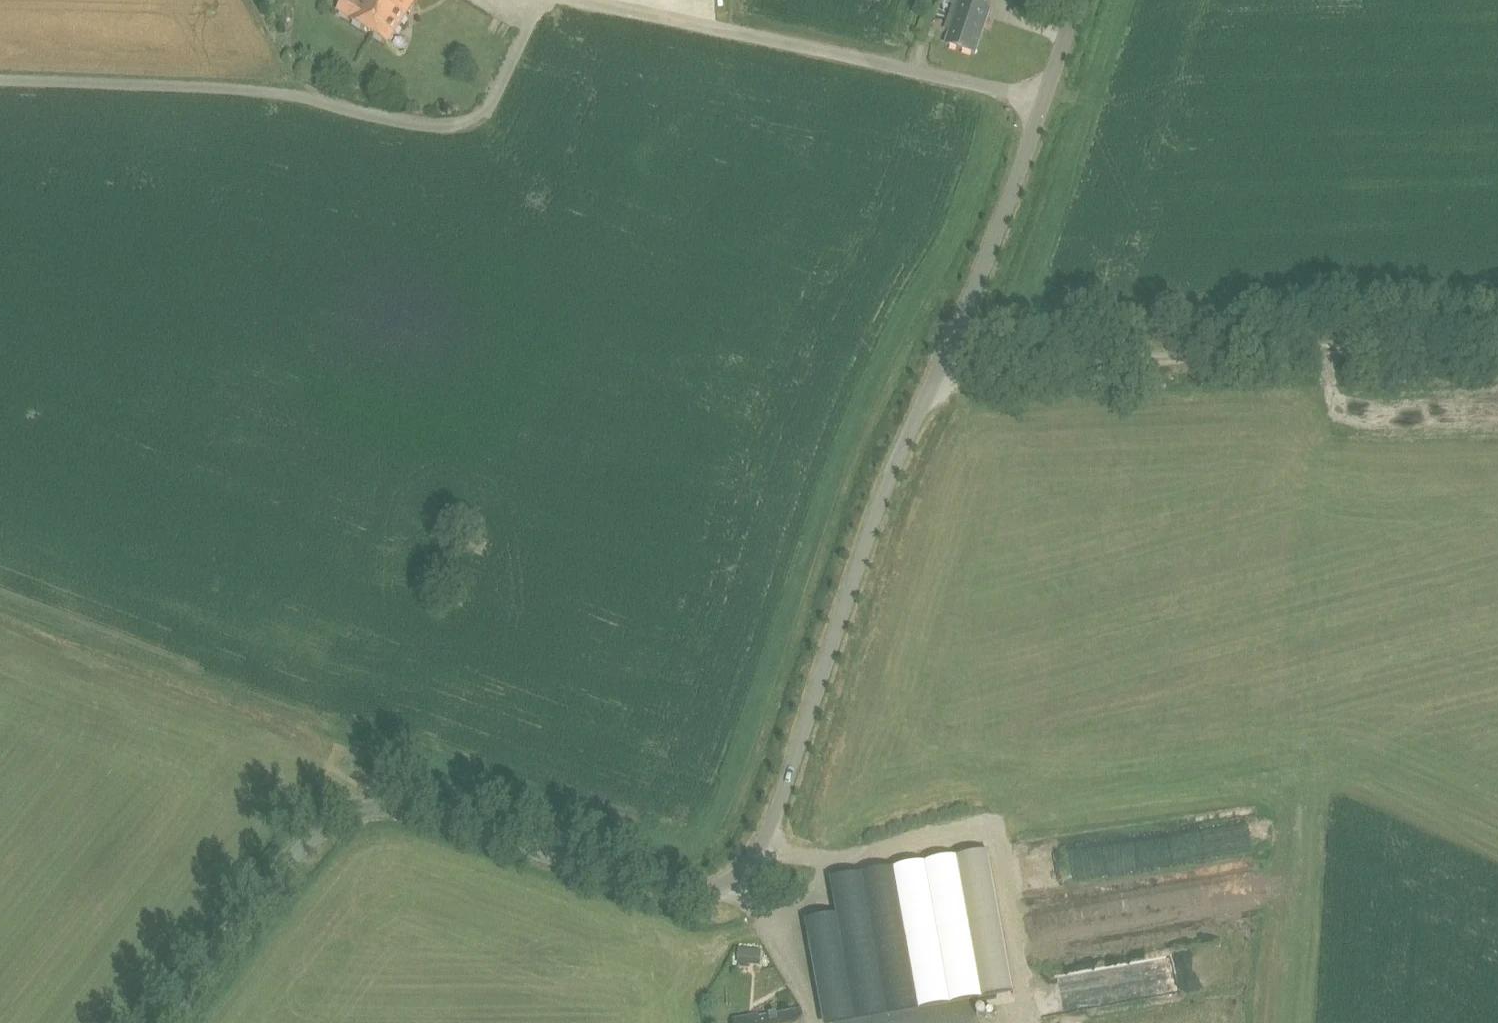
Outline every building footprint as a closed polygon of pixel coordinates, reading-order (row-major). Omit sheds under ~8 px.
[(337,10),(351,19),(351,21),(390,45),(419,0),(343,0),(337,10)] [(957,15),(947,46),(976,55),(990,11),(982,8),(985,0),(957,0),(953,13),(957,15)] [(895,878),(832,889),(839,925),(807,930),(823,1019),(841,1016),(842,1022),(837,1022),(978,1022),(975,1003),(1014,996),(989,853),(894,870),(895,878)] [(1199,886),(1200,917),(1219,916),(1218,885),(1199,886)] [(804,1011),(760,1019),(760,1018),(735,1022),(736,1022),(806,1022),(804,1011)]
